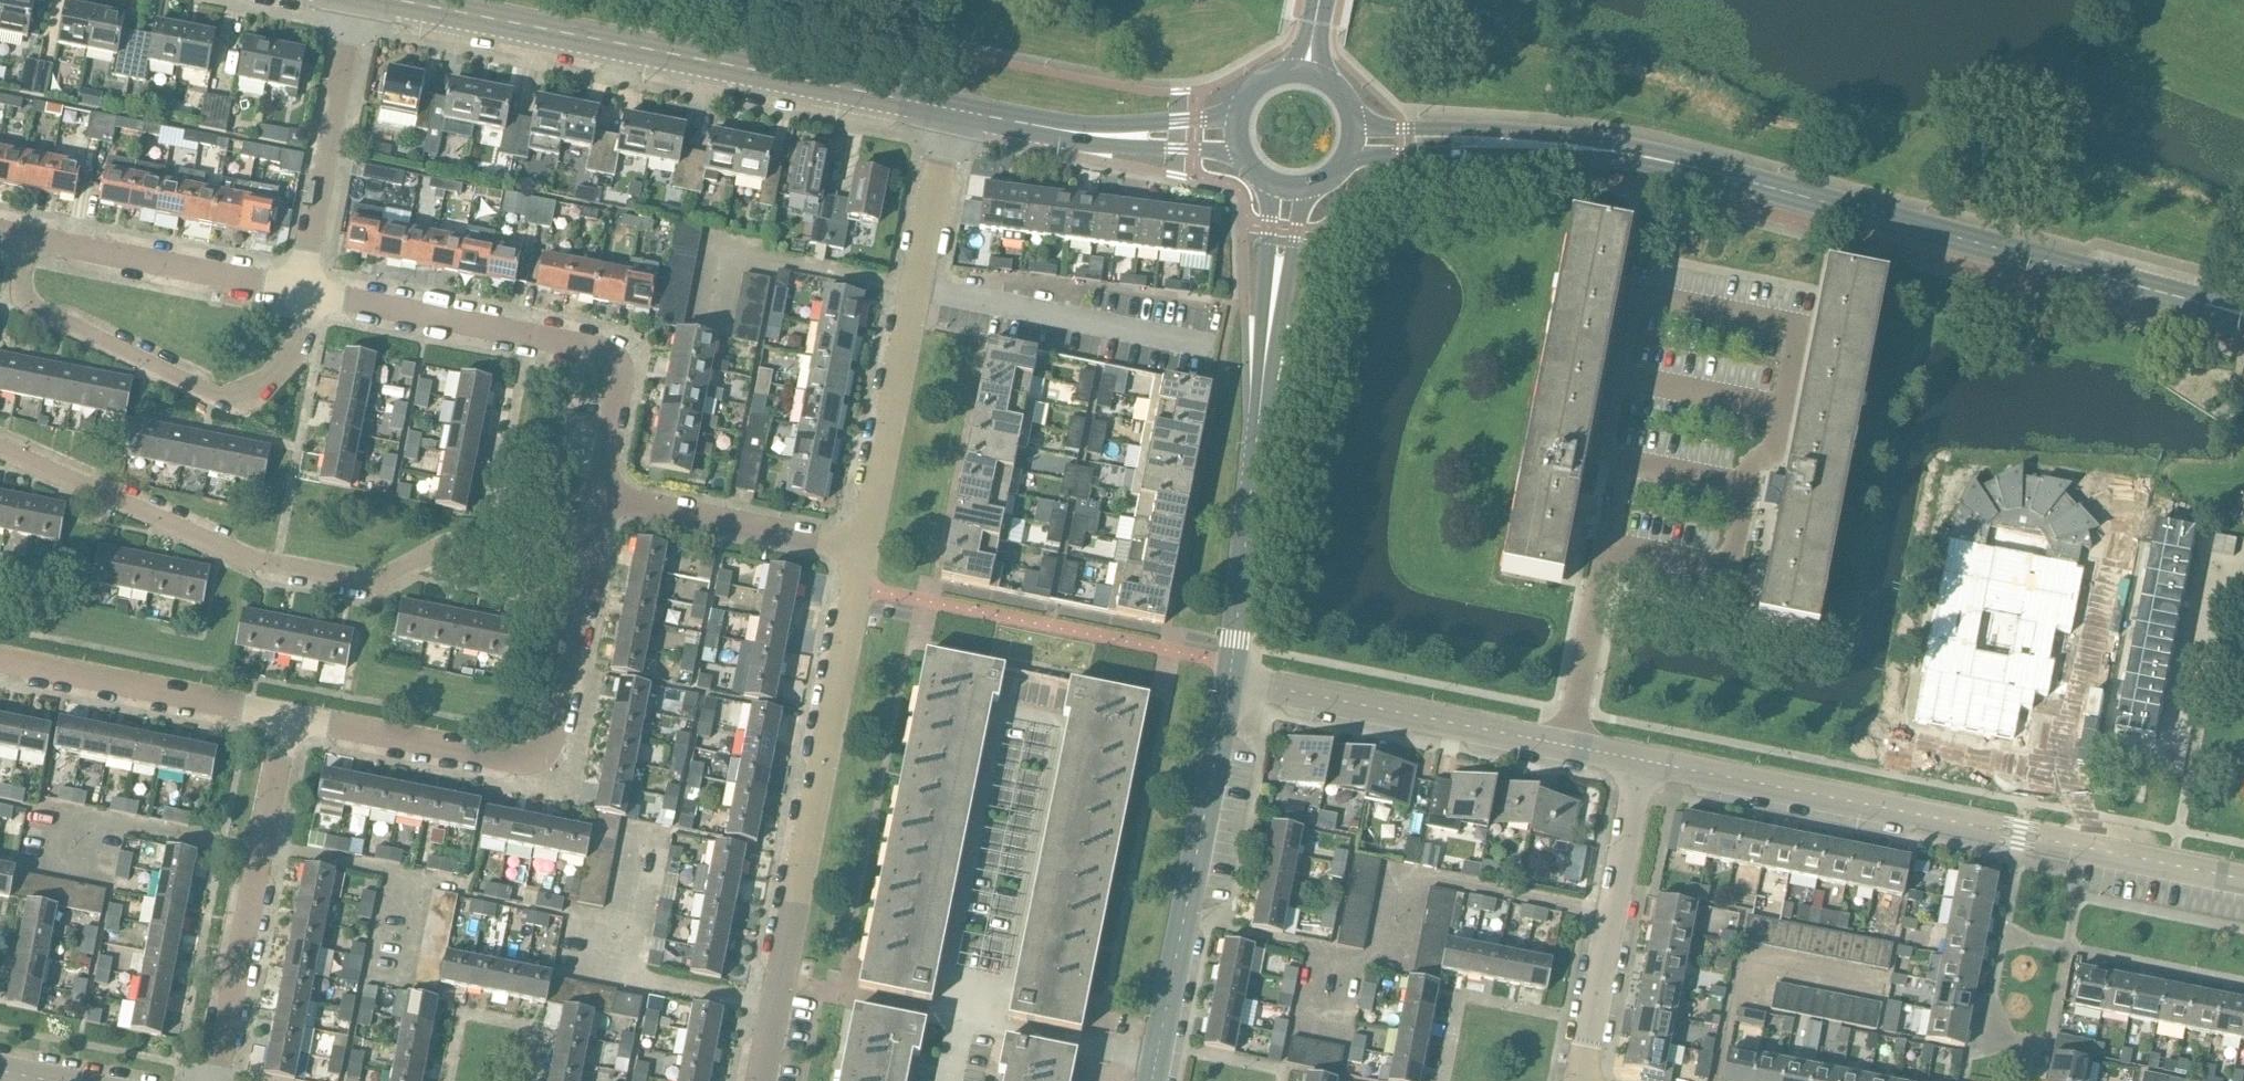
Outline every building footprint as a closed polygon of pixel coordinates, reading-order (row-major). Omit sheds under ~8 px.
[(0,25),(0,33),(27,39),(35,0),(5,0),(0,25)] [(89,51),(96,11),(67,6),(59,45),(89,51)] [(129,79),(138,35),(122,32),(125,17),(96,11),(89,51),(116,56),(112,76),(129,79)] [(179,69),(186,29),(157,23),(154,38),(138,35),(129,79),(146,82),(150,63),(179,69)] [(186,29),(179,69),(207,74),(215,35),(186,29)] [(268,86),(276,47),(247,41),(239,80),(268,86)] [(276,47),(268,86),(286,89),(285,94),(289,100),(296,101),(298,92),(305,52),(276,47)] [(25,60),(19,93),(33,96),(40,63),(25,60)] [(40,63),(33,96),(46,98),(53,65),(40,63)] [(415,130),(428,132),(429,132),(433,106),(435,97),(422,95),(426,76),(389,69),(379,123),(415,131),(415,130)] [(446,109),(433,106),(429,132),(428,132),(426,141),(427,141),(437,143),(441,143),(442,134),(472,140),(474,127),(473,127),(481,87),(452,81),(447,104),(446,109)] [(499,155),(514,158),(521,123),(507,120),(512,93),(481,87),(473,127),(474,127),(503,132),(500,147),(499,155)] [(80,92),(78,104),(84,106),(87,93),(80,92)] [(212,131),(219,98),(205,95),(199,128),(212,131)] [(7,97),(6,107),(21,110),(23,100),(7,97)] [(219,98),(212,131),(226,134),(233,101),(219,98)] [(558,157),(568,104),(538,98),(533,126),(521,123),(514,158),(528,161),(529,151),(558,157)] [(63,108),(35,103),(33,112),(61,118),(63,108)] [(138,106),(125,103),(124,112),(137,115),(138,106)] [(600,175),(607,140),(594,137),(599,110),(568,104),(558,157),(559,157),(561,144),(590,149),(586,172),(600,175)] [(91,113),(86,140),(100,142),(105,116),(91,113)] [(105,116),(100,142),(113,145),(118,119),(105,116)] [(607,140),(600,175),(614,178),(619,155),(648,161),(655,121),(625,116),(621,138),(620,143),(607,140)] [(687,192),(694,157),(680,154),(686,127),(655,121),(648,161),(677,167),(672,189),(687,192)] [(159,137),(161,127),(145,124),(143,134),(159,137)] [(260,126),(257,140),(287,146),(290,132),(260,126)] [(199,145),(201,135),(174,130),(171,146),(172,150),(179,152),(182,149),(184,142),(199,145)] [(734,178),(741,138),(712,133),(707,160),(694,157),(687,192),(701,195),(704,181),(717,183),(719,175),(734,178)] [(201,135),(199,145),(200,145),(215,148),(217,138),(201,135)] [(741,138),(734,178),(764,184),(759,206),(774,209),(781,174),(767,172),(772,144),(741,138)] [(427,141),(425,154),(438,157),(441,143),(437,143),(427,141)] [(364,142),(362,153),(376,156),(378,145),(364,142)] [(244,144),(241,157),(255,160),(258,147),(244,144)] [(283,166),(286,152),(258,147),(255,160),(283,166)] [(25,154),(0,149),(0,185),(18,188),(25,154)] [(799,150),(789,199),(806,202),(803,216),(815,218),(810,244),(826,248),(836,198),(822,196),(830,156),(799,150)] [(25,154),(18,188),(46,194),(53,159),(25,154)] [(106,169),(100,204),(129,210),(138,163),(112,158),(108,160),(106,169)] [(53,159),(46,194),(75,199),(82,165),(53,159)] [(138,163),(129,210),(156,215),(164,181),(166,169),(138,163)] [(365,166),(362,180),(388,185),(391,171),(365,166)] [(177,183),(164,181),(156,215),(184,221),(190,187),(193,176),(193,173),(194,172),(180,169),(177,183)] [(836,198),(826,248),(844,251),(850,218),(878,224),(888,176),(856,170),(850,201),(836,198)] [(402,187),(405,173),(391,171),(388,185),(402,187)] [(213,227),(220,192),(203,189),(206,175),(193,173),(193,176),(190,187),(184,221),(213,227)] [(431,179),(429,189),(436,190),(434,199),(444,201),(445,192),(447,182),(431,179)] [(240,232),(250,185),(237,182),(235,195),(220,192),(213,227),(240,232)] [(447,182),(445,192),(461,195),(463,185),(447,182)] [(980,230),(1002,233),(1007,190),(1009,190),(1010,186),(986,183),(980,230)] [(250,185),(240,232),(269,238),(272,226),(289,229),(293,212),(275,209),(276,203),(259,200),(262,187),(250,185)] [(577,187),(575,200),(584,202),(587,189),(577,187)] [(504,193),(488,190),(486,200),(503,203),(504,193),(503,193),(504,193)] [(1025,245),(1026,236),(1031,193),(1009,190),(1007,190),(1002,233),(1000,242),(1025,245)] [(538,227),(543,200),(506,193),(502,215),(525,219),(524,224),(538,227)] [(1048,239),(1054,196),(1031,193),(1026,236),(1048,239)] [(1070,242),(1075,198),(1054,196),(1048,239),(1070,242)] [(1092,245),(1097,201),(1075,198),(1070,242),(1092,245)] [(626,210),(639,212),(642,201),(633,199),(627,203),(626,210)] [(556,203),(543,200),(538,227),(551,229),(556,203)] [(1115,247),(1120,204),(1097,201),(1092,245),(1115,247)] [(1137,250),(1143,207),(1120,204),(1115,247),(1137,250)] [(662,205),(660,217),(668,218),(670,207),(662,205)] [(345,253),(374,258),(381,223),(383,212),(354,206),(352,218),(345,253)] [(1160,253),(1165,206),(1164,206),(1164,209),(1143,207),(1137,250),(1160,253)] [(1181,256),(1186,208),(1165,206),(1160,253),(1181,256)] [(599,211),(582,208),(580,218),(597,222),(599,211)] [(1208,238),(1211,212),(1186,208),(1181,256),(1205,259),(1217,260),(1219,239),(1208,238)] [(638,219),(623,216),(621,226),(636,229),(638,219)] [(638,219),(636,229),(652,232),(654,222),(652,222),(638,219)] [(704,225),(681,221),(677,220),(674,234),(701,239),(704,225)] [(381,223),(374,258),(402,264),(408,229),(381,223)] [(1577,466),(1623,233),(1573,223),(1504,573),(1554,583),(1572,493),(1579,494),(1594,484),(1596,470),(1577,466)] [(408,229),(402,264),(430,269),(437,234),(408,229)] [(437,234),(430,269),(457,275),(464,240),(437,234)] [(671,247),(698,252),(701,239),(674,234),(671,247)] [(464,240),(457,275),(485,280),(492,245),(464,240)] [(492,245),(485,280),(515,286),(522,251),(492,245)] [(669,260),(696,265),(698,252),(671,247),(669,260)] [(564,295),(565,292),(571,261),(543,255),(536,290),(564,295)] [(988,273),(998,274),(998,271),(998,270),(997,270),(998,260),(989,259),(988,273)] [(1075,270),(1074,280),(1088,282),(1089,272),(1090,261),(1077,259),(1075,270)] [(1089,272),(1088,282),(1100,283),(1102,273),(1103,260),(1090,259),(1090,261),(1089,272)] [(624,292),(621,307),(651,312),(651,310),(659,312),(661,299),(662,296),(654,295),(657,278),(660,266),(630,260),(628,272),(624,292)] [(666,273),(693,279),(696,265),(669,260),(666,273)] [(997,270),(998,270),(998,271),(998,270),(1011,272),(1012,262),(998,260),(997,270)] [(571,261),(565,292),(564,295),(593,301),(595,292),(600,266),(571,261)] [(1043,276),(1044,266),(1031,264),(1029,274),(1043,276)] [(600,266),(595,292),(593,301),(621,307),(624,292),(628,272),(600,266)] [(1044,266),(1043,276),(1056,278),(1057,268),(1044,266)] [(664,286),(691,292),(693,279),(666,273),(664,286)] [(1785,507),(1762,624),(1812,634),(1881,283),(1831,273),(1791,480),(1771,477),(1768,490),(1777,506),(1785,507)] [(741,289),(768,294),(771,280),(744,275),(741,289)] [(1120,276),(1119,286),(1133,287),(1134,277),(1120,276)] [(1134,277),(1133,287),(1145,289),(1146,279),(1134,277)] [(1177,293),(1178,292),(1178,283),(1165,281),(1164,291),(1177,293)] [(1178,283),(1178,292),(1177,293),(1190,295),(1191,285),(1178,283)] [(661,299),(688,305),(691,292),(664,286),(662,296),(661,299)] [(787,291),(775,288),(770,316),(782,318),(783,318),(789,291),(787,291)] [(739,301),(766,306),(768,294),(741,289),(739,301)] [(819,324),(819,325),(856,333),(863,297),(826,290),(819,324)] [(659,312),(686,317),(688,305),(661,299),(659,312)] [(766,306),(739,301),(736,315),(763,320),(766,306)] [(656,326),(678,330),(683,331),(686,317),(659,312),(656,326)] [(734,327),(761,333),(763,320),(736,315),(734,327)] [(770,316),(765,339),(779,342),(783,318),(770,316)] [(856,333),(819,325),(812,359),(850,367),(856,333)] [(731,340),(758,346),(761,333),(734,327),(731,340)] [(718,338),(683,331),(678,330),(672,359),(710,366),(709,372),(712,372),(727,375),(729,364),(714,361),(718,338)] [(1037,353),(989,343),(984,368),(1032,378),(1037,353)] [(377,358),(346,352),(340,379),(371,385),(377,358)] [(15,396),(23,357),(0,353),(0,393),(15,396)] [(23,357),(15,396),(43,401),(50,363),(23,357)] [(703,399),(706,400),(706,399),(722,402),(724,391),(709,388),(712,372),(709,372),(710,366),(672,359),(667,386),(704,394),(703,399)] [(850,367),(812,359),(805,394),(843,402),(850,367)] [(50,363),(43,401),(70,407),(78,368),(50,363)] [(402,363),(400,377),(413,379),(416,366),(402,363)] [(78,368),(70,407),(98,412),(105,374),(78,368)] [(1032,378),(984,368),(979,391),(1027,401),(1027,400),(1032,378)] [(756,385),(770,387),(773,372),(759,370),(756,385)] [(1095,374),(1081,371),(1077,387),(1092,390),(1095,374)] [(126,418),(134,379),(105,374),(98,412),(126,418)] [(492,381),(461,375),(456,401),(487,408),(492,381)] [(1116,379),(1102,376),(1099,391),(1113,394),(1116,379)] [(1212,388),(1155,377),(1150,402),(1207,413),(1212,388)] [(335,405),(366,411),(371,385),(340,379),(335,405)] [(417,394),(430,396),(433,383),(419,380),(417,394)] [(770,387),(756,385),(754,396),(768,399),(770,387)] [(699,421),(698,426),(701,427),(716,430),(719,419),(703,416),(706,400),(703,399),(704,394),(667,386),(661,413),(699,421)] [(1074,403),(1088,406),(1092,390),(1077,387),(1074,403)] [(1036,402),(1027,400),(1027,401),(979,391),(975,415),(1031,426),(1036,402)] [(1096,407),(1110,410),(1113,394),(1099,391),(1096,407)] [(430,396),(417,394),(414,407),(427,409),(430,396)] [(843,402),(805,394),(799,428),(836,435),(843,402)] [(487,408),(456,401),(451,427),(482,434),(487,408)] [(1207,413),(1150,402),(1145,425),(1202,436),(1207,413)] [(392,416),(405,418),(408,405),(394,403),(392,416)] [(330,431),(361,437),(366,411),(335,405),(330,431)] [(656,442),(694,450),(693,454),(695,454),(711,457),(713,446),(698,443),(701,427),(698,426),(699,421),(661,413),(656,442)] [(1018,449),(1026,451),(1031,426),(975,415),(970,438),(1018,448),(1018,449)] [(390,429),(403,432),(405,418),(392,416),(390,429)] [(38,424),(38,426),(47,428),(47,426),(48,419),(40,417),(38,424)] [(96,420),(82,417),(79,431),(93,434),(96,420)] [(763,420),(750,417),(746,438),(743,451),(757,454),(763,455),(770,421),(763,420)] [(1085,421),(1071,418),(1068,434),(1082,437),(1085,421)] [(128,442),(125,458),(153,463),(161,425),(132,419),(131,428),(128,442)] [(1107,425),(1093,422),(1090,438),(1104,441),(1107,425)] [(161,425),(153,463),(181,469),(188,430),(161,425)] [(1140,450),(1149,451),(1149,450),(1197,460),(1202,436),(1145,425),(1140,450)] [(131,428),(121,426),(119,440),(122,441),(128,442),(131,428)] [(482,434),(451,427),(445,453),(477,460),(482,434)] [(836,435),(799,428),(792,462),(830,470),(836,435)] [(188,430),(181,469),(208,474),(215,435),(188,430)] [(325,457),(356,463),(361,437),(330,431),(325,457)] [(422,435),(409,432),(406,446),(420,448),(420,449),(435,452),(437,443),(421,440),(422,435)] [(1065,450),(1079,452),(1082,437),(1068,434),(1065,450)] [(215,435),(208,474),(235,479),(243,441),(215,435)] [(1013,470),(1018,449),(1018,448),(970,438),(965,462),(1013,471),(1013,470)] [(1086,454),(1101,457),(1104,441),(1090,438),(1086,454)] [(264,485),(271,446),(243,441),(235,479),(264,485)] [(694,450),(656,442),(650,469),(688,476),(687,481),(705,485),(708,474),(692,471),(695,454),(693,454),(694,450)] [(420,448),(406,446),(404,459),(417,461),(420,449),(420,448)] [(1149,450),(1149,451),(1145,473),(1144,474),(1192,483),(1197,460),(1149,450)] [(756,494),(763,455),(757,454),(743,452),(736,490),(756,494)] [(477,460),(445,453),(440,479),(472,486),(477,460)] [(382,468),(395,470),(398,457),(384,455),(382,468)] [(320,484),(351,490),(356,463),(325,457),(320,484)] [(830,470),(792,462),(785,495),(823,503),(830,470)] [(1017,498),(1022,472),(1013,470),(1013,471),(965,462),(960,485),(1008,495),(1008,496),(1017,498)] [(1077,484),(1080,469),(1066,466),(1062,481),(1077,484)] [(379,481),(393,484),(395,470),(382,468),(379,481)] [(1080,469),(1077,484),(1090,487),(1094,472),(1080,469)] [(1921,654),(1914,690),(1916,690),(1929,692),(1925,713),(1921,712),(1921,714),(1922,714),(1915,747),(1914,747),(1914,748),(1950,755),(1953,741),(1973,744),(1972,748),(1974,748),(1974,747),(2007,754),(2007,755),(2008,755),(2015,719),(2014,718),(2014,719),(2001,717),(2005,696),(2008,697),(2008,695),(2014,663),(2015,663),(2015,660),(2017,647),(2037,651),(2037,654),(2039,654),(2071,660),(2071,661),(2073,661),(2080,625),(2078,625),(2065,623),(2069,602),(2073,603),(2073,601),(2072,601),(2079,569),(2080,567),(2077,566),(2081,548),(2090,550),(2087,532),(2093,530),(2094,531),(2096,530),(2078,510),(2079,509),(2077,508),(2076,508),(2062,494),(2066,489),(2067,489),(2068,487),(2042,482),(2042,481),(2040,480),(2040,482),(2020,478),(2020,472),(2021,471),(2020,469),(1996,481),(1996,479),(1994,480),(1994,482),(1976,490),(1973,485),(1974,484),(1972,483),(1959,506),(1957,505),(1957,507),(1958,508),(1950,522),(1952,524),(1948,541),(1946,540),(1945,542),(1946,543),(1940,575),(1939,575),(1939,577),(1933,609),(1932,609),(1932,611),(1964,617),(1955,661),(1955,662),(1923,655),(1923,654),(1921,654)] [(1136,471),(1131,496),(1139,498),(1140,497),(1188,507),(1192,483),(1144,474),(1145,473),(1136,471)] [(435,506),(466,512),(472,486),(440,479),(435,506)] [(1077,484),(1062,481),(1059,497),(1073,500),(1077,484)] [(1090,487),(1077,484),(1073,500),(1087,503),(1090,487)] [(398,485),(396,499),(409,502),(412,487),(398,485)] [(1004,518),(1004,517),(1008,496),(1008,495),(960,485),(956,508),(1004,518)] [(4,532),(11,493),(0,491),(0,531),(4,532)] [(11,493),(4,532),(31,537),(39,499),(11,493)] [(2242,494),(2232,520),(2243,524),(2243,495),(2242,494)] [(1135,520),(1183,530),(1188,507),(1140,497),(1139,498),(1135,520)] [(39,499),(31,537),(59,543),(67,504),(39,499)] [(1007,544),(1013,519),(1004,517),(1004,518),(956,508),(951,532),(999,542),(999,543),(1007,544)] [(1066,514),(1052,511),(1049,527),(1063,530),(1066,514)] [(1088,519),(1074,516),(1071,532),(1085,535),(1088,519)] [(1183,530),(1135,520),(1130,544),(1178,553),(1183,530)] [(1046,543),(1060,546),(1063,530),(1049,527),(1046,543)] [(994,564),(999,543),(999,542),(951,532),(946,555),(994,565),(994,564)] [(1068,547),(1082,550),(1085,535),(1071,532),(1068,547)] [(632,567),(663,573),(668,546),(637,540),(632,567)] [(2188,566),(2190,567),(2194,545),(2192,545),(2177,542),(2172,563),(2188,566)] [(1178,553),(1130,544),(1126,566),(1125,567),(1173,577),(1178,553)] [(99,546),(92,584),(120,590),(127,551),(99,546)] [(127,551),(120,590),(147,595),(155,556),(127,551)] [(700,566),(713,569),(716,556),(703,553),(700,566)] [(998,591),(1003,566),(994,564),(994,565),(946,555),(941,580),(998,591)] [(155,556),(147,595),(175,600),(182,562),(155,556)] [(1057,561),(1043,559),(1039,574),(1054,577),(1057,561)] [(182,562),(175,600),(203,606),(211,567),(182,562)] [(1079,566),(1064,563),(1061,579),(1075,581),(1079,566)] [(1126,566),(1117,564),(1112,589),(1169,600),(1173,577),(1125,567),(1126,566)] [(697,579),(710,582),(713,569),(700,566),(697,579)] [(764,593),(796,599),(801,572),(770,566),(764,593)] [(627,593),(658,599),(663,573),(632,567),(627,593)] [(717,584),(730,586),(733,573),(719,570),(717,584)] [(1036,590),(1050,593),(1054,577),(1039,574),(1036,590)] [(1058,594),(1072,597),(1075,581),(1061,579),(1058,594)] [(730,586),(717,584),(714,597),(727,600),(730,586)] [(1107,614),(1164,625),(1169,600),(1112,589),(1107,614)] [(621,619),(653,625),(658,599),(627,593),(621,619)] [(692,606),(706,609),(708,596),(695,593),(692,606)] [(796,599),(764,593),(759,619),(791,625),(796,599)] [(423,644),(430,605),(402,600),(395,638),(423,644)] [(129,602),(119,601),(117,612),(126,614),(129,602)] [(430,605),(423,644),(450,649),(458,611),(430,605)] [(690,620),(703,622),(706,609),(692,606),(690,620)] [(243,609),(235,647),(264,653),(271,614),(243,609)] [(458,611),(450,649),(478,655),(485,616),(458,611)] [(271,614),(264,653),(291,658),(299,620),(271,614)] [(485,616),(478,655),(506,660),(514,622),(485,616)] [(616,645),(648,651),(653,625),(621,619),(616,645)] [(791,625),(759,619),(754,645),(786,651),(791,625)] [(299,620),(291,658),(319,664),(326,625),(299,620)] [(706,636),(720,638),(722,625),(709,623),(706,636)] [(326,625),(319,664),(347,669),(355,631),(326,625)] [(720,638),(706,636),(704,649),(717,652),(720,638)] [(611,672),(642,678),(648,651),(616,645),(611,672)] [(682,658),(696,661),(698,648),(685,645),(682,658)] [(786,651),(754,645),(749,671),(781,677),(786,651)] [(998,703),(1005,671),(1005,670),(929,655),(926,654),(924,663),(933,664),(871,968),(863,966),(859,989),(932,1003),(936,981),(930,980),(986,701),(986,700),(992,702),(998,703)] [(680,672),(692,674),(693,674),(696,661),(682,658),(680,672)] [(475,669),(467,667),(467,668),(466,674),(474,676),(475,669)] [(744,698),(775,704),(781,677),(749,671),(744,698)] [(697,689),(710,692),(713,677),(699,675),(697,689)] [(354,681),(340,677),(338,689),(352,692),(354,681)] [(651,687),(620,680),(615,708),(646,714),(651,687)] [(1012,996),(1008,1019),(1081,1033),(1086,1011),(1077,1009),(1138,706),(1147,708),(1149,699),(1070,683),(1070,684),(1063,716),(1069,717),(1075,719),(1019,998),(1012,996)] [(685,693),(683,707),(696,710),(698,696),(685,693)] [(699,724),(712,727),(717,702),(706,699),(703,711),(702,711),(699,724)] [(783,712),(751,706),(746,733),(777,739),(783,712)] [(610,734),(641,740),(646,714),(615,708),(610,734)] [(25,721),(0,716),(0,749),(19,753),(25,721)] [(60,719),(54,750),(81,755),(87,724),(60,719)] [(46,758),(52,727),(25,721),(19,753),(46,758)] [(107,761),(113,729),(87,724),(81,755),(107,761)] [(712,727),(699,724),(696,737),(710,740),(712,727)] [(133,766),(139,734),(113,729),(107,761),(133,766)] [(675,746),(688,749),(691,735),(677,733),(675,746)] [(741,759),(772,765),(777,739),(746,733),(741,759)] [(159,771),(165,740),(139,734),(133,766),(159,771)] [(605,760),(636,766),(641,740),(610,734),(605,760)] [(1323,792),(1332,747),(1289,739),(1280,784),(1323,792)] [(185,776),(191,745),(165,740),(159,771),(185,776)] [(212,781),(218,750),(191,745),(185,776),(212,781)] [(672,759),(685,762),(688,749),(675,746),(672,759)] [(1364,800),(1373,755),(1332,747),(1323,792),(1324,788),(1364,796),(1363,800),(1364,800)] [(1373,755),(1364,800),(1407,808),(1414,768),(1373,760),(1374,755),(1373,755)] [(736,785),(767,791),(772,765),(741,759),(736,785)] [(600,785),(631,792),(636,766),(605,760),(600,785)] [(689,776),(702,779),(705,765),(692,763),(689,776)] [(324,771),(318,802),(345,807),(351,776),(324,771)] [(1486,829),(1495,784),(1453,775),(1452,782),(1435,779),(1426,827),(1458,833),(1460,823),(1486,829)] [(371,812),(377,781),(351,776),(345,807),(371,812)] [(689,776),(686,789),(699,792),(702,779),(689,776)] [(397,817),(403,786),(377,781),(371,812),(397,817)] [(1528,833),(1536,792),(1495,784),(1486,829),(1488,829),(1488,825),(1528,833)] [(12,788),(0,785),(0,799),(10,801),(12,788)] [(621,817),(625,818),(631,792),(600,785),(594,812),(595,812),(621,817)] [(664,798),(678,801),(680,787),(667,785),(664,798)] [(731,811),(762,817),(767,791),(736,785),(731,811)] [(423,823),(429,791),(403,786),(397,817),(423,823)] [(12,788),(10,801),(23,804),(25,790),(12,788)] [(71,804),(74,791),(61,788),(58,801),(71,804)] [(74,791),(71,804),(85,807),(87,794),(74,791)] [(449,828),(455,796),(429,791),(423,823),(449,828)] [(1536,792),(1528,833),(1529,833),(1528,837),(1571,845),(1579,805),(1537,797),(1538,792),(1536,792)] [(476,833),(482,802),(455,796),(449,828),(476,833)] [(662,811),(675,814),(678,801),(664,798),(662,811)] [(124,814),(126,801),(113,799),(110,812),(124,814)] [(126,801),(124,814),(137,817),(140,804),(126,801)] [(681,815),(679,829),(692,832),(695,817),(697,804),(684,802),(681,815)] [(1282,804),(1279,818),(1302,823),(1304,808),(1282,804)] [(0,809),(0,820),(11,822),(14,809),(14,808),(1,806),(0,809)] [(175,825),(178,811),(165,809),(162,822),(175,825)] [(487,809),(481,840),(507,845),(513,814),(487,809)] [(178,811),(175,825),(189,827),(191,814),(178,811)] [(726,838),(757,844),(762,817),(731,811),(726,838)] [(621,817),(595,812),(593,826),(619,831),(621,817)] [(513,814),(507,845),(533,850),(539,819),(513,814)] [(1684,815),(1676,854),(1705,860),(1713,821),(1684,815)] [(539,819),(533,850),(559,855),(565,824),(539,819)] [(1733,865),(1734,861),(1741,826),(1713,821),(1705,860),(1733,865)] [(565,824),(559,855),(586,861),(587,852),(590,839),(592,829),(565,824)] [(1303,830),(1272,824),(1267,851),(1298,857),(1303,830)] [(1350,824),(1348,833),(1357,835),(1358,825),(1350,824)] [(590,839),(616,844),(619,831),(593,826),(592,829),(590,839)] [(1761,870),(1762,866),(1769,832),(1741,826),(1734,861),(1733,865),(1761,870)] [(1790,872),(1796,837),(1769,832),(1762,866),(1761,870),(1789,876),(1790,872)] [(335,852),(338,839),(325,836),(322,849),(335,852)] [(1796,837),(1790,872),(1789,876),(1816,881),(1824,842),(1796,837)] [(1407,838),(1402,863),(1415,865),(1420,841),(1419,841),(1408,839),(1407,838)] [(338,839),(335,852),(349,855),(352,842),(338,839)] [(587,852),(614,857),(616,844),(590,839),(587,852)] [(747,849),(716,842),(710,869),(742,875),(747,849)] [(1824,842),(1816,881),(1844,887),(1852,848),(1824,842)] [(1422,844),(1417,866),(1436,870),(1440,848),(1422,844)] [(388,862),(390,849),(377,847),(374,860),(388,862)] [(161,874),(192,880),(198,854),(167,848),(161,874)] [(667,861),(681,864),(684,851),(670,848),(667,861)] [(1852,848),(1844,887),(1872,892),(1880,853),(1852,848)] [(390,849),(388,862),(401,865),(404,852),(390,849)] [(1335,850),(1332,863),(1345,866),(1348,853),(1348,852),(1335,850)] [(1298,857),(1267,851),(1262,877),(1293,883),(1298,857)] [(585,865),(611,870),(614,857),(587,852),(586,861),(585,865)] [(120,853),(117,866),(130,868),(133,855),(120,853)] [(1901,898),(1909,859),(1880,853),(1872,892),(1901,898)] [(1381,860),(1355,855),(1352,869),(1378,874),(1381,860)] [(429,857),(426,870),(440,873),(442,860),(429,857)] [(453,875),(455,866),(456,862),(442,860),(440,873),(453,875)] [(681,864),(667,861),(665,875),(678,878),(681,864)] [(1928,875),(1930,866),(1930,865),(1914,862),(1912,872),(1928,875)] [(1330,877),(1343,879),(1345,866),(1332,863),(1330,877)] [(16,868),(0,865),(0,897),(10,899),(10,898),(15,872),(16,868)] [(583,878),(609,883),(611,870),(585,865),(583,878)] [(128,882),(129,876),(130,868),(117,866),(115,879),(128,882)] [(336,872),(305,866),(300,892),(331,899),(336,872)] [(1523,868),(1520,883),(1533,886),(1537,869),(1532,868),(1531,870),(1523,868)] [(742,875),(710,869),(705,895),(736,901),(742,875)] [(1349,882),(1376,887),(1378,874),(1352,869),(1349,882)] [(1580,884),(1582,874),(1565,871),(1563,881),(1580,884)] [(1996,878),(1958,871),(1952,901),(1991,908),(1996,878)] [(15,872),(10,898),(24,901),(29,875),(15,872)] [(192,880),(161,874),(156,900),(187,906),(192,880)] [(37,903),(42,877),(29,875),(24,901),(27,901),(37,903)] [(50,906),(55,880),(42,877),(37,903),(50,906)] [(1293,883),(1262,877),(1256,903),(1288,909),(1293,883)] [(580,890),(606,895),(609,883),(583,878),(580,890)] [(63,908),(68,883),(55,880),(50,906),(58,907),(63,908)] [(567,880),(564,893),(578,896),(580,882),(567,880)] [(1347,895),(1373,900),(1376,887),(1349,882),(1347,895)] [(76,911),(81,885),(68,883),(63,908),(76,911)] [(1686,883),(1683,897),(1696,899),(1698,885),(1686,883)] [(497,900),(499,887),(486,884),(483,897),(497,900)] [(88,913),(93,888),(81,885),(76,911),(88,913)] [(1699,886),(1696,902),(1707,904),(1710,888),(1699,886)] [(499,887),(497,900),(510,902),(510,901),(513,890),(513,889),(499,887)] [(101,916),(106,890),(93,888),(88,913),(101,916)] [(1457,893),(1456,893),(1430,888),(1427,902),(1454,907),(1455,902),(1457,893)] [(580,890),(578,904),(603,909),(606,895),(580,890)] [(360,905),(374,907),(376,894),(363,891),(360,905)] [(429,905),(455,910),(458,896),(432,891),(429,905)] [(1908,891),(1906,901),(1921,904),(1923,894),(1908,891)] [(331,899),(300,892),(295,919),(326,925),(331,899)] [(1727,892),(1724,907),(1735,909),(1738,894),(1727,892)] [(1811,908),(1808,924),(1819,926),(1821,910),(1824,894),(1815,893),(1812,909),(1811,908)] [(549,910),(552,897),(538,894),(536,907),(549,910)] [(736,901),(705,895),(700,921),(731,927),(736,901)] [(1344,907),(1371,913),(1373,900),(1347,895),(1344,907)] [(1469,896),(1467,909),(1479,911),(1482,898),(1469,896)] [(552,897),(549,910),(562,912),(565,899),(552,897)] [(1494,914),(1496,901),(1482,898),(1479,911),(1481,912),(1494,914)] [(1697,907),(1658,899),(1653,928),(1692,935),(1697,907)] [(187,906),(156,900),(151,926),(182,932),(187,906)] [(657,913),(671,916),(673,902),(660,900),(657,913)] [(22,928),(53,935),(58,907),(50,906),(37,903),(27,901),(22,928)] [(471,901),(468,914),(482,917),(484,904),(471,901)] [(1946,927),(1951,928),(1985,935),(1991,908),(1952,901),(1946,927)] [(1322,915),(1335,918),(1338,905),(1325,902),(1322,915)] [(1425,915),(1451,920),(1454,907),(1427,902),(1425,915)] [(1783,902),(1780,918),(1791,920),(1794,903),(1783,902)] [(1251,929),(1282,936),(1288,909),(1256,903),(1251,929)] [(484,904),(482,917),(495,919),(498,906),(484,904)] [(107,918),(120,921),(123,907),(110,905),(107,918)] [(358,918),(371,921),(374,907),(360,905),(358,918)] [(427,918),(453,923),(455,910),(429,905),(427,918)] [(1521,906),(1519,919),(1532,921),(1535,908),(1521,906)] [(1342,920),(1368,926),(1371,913),(1344,907),(1342,920)] [(1546,921),(1548,912),(1548,911),(1535,908),(1532,921),(1546,924),(1546,921)] [(523,911),(520,924),(534,927),(536,914),(523,911)] [(655,927),(653,934),(667,936),(669,929),(671,916),(657,913),(655,927)] [(536,914),(534,927),(547,930),(550,916),(536,914)] [(1836,929),(1846,931),(1849,916),(1839,914),(1836,929)] [(1320,929),(1333,931),(1335,918),(1322,915),(1320,929)] [(1448,932),(1450,921),(1451,920),(1425,915),(1422,927),(1448,932)] [(1757,945),(1762,919),(1748,916),(1743,943),(1757,945)] [(120,921),(107,918),(105,931),(118,934),(120,921)] [(424,930),(450,936),(453,923),(427,918),(424,930)] [(1918,921),(1902,918),(1900,929),(1916,932),(1918,921)] [(326,925),(295,919),(290,945),(321,951),(326,925)] [(1770,948),(1775,921),(1762,919),(1757,945),(1770,948)] [(1867,919),(1864,935),(1874,937),(1877,921),(1867,919)] [(1339,933),(1366,938),(1368,926),(1342,920),(1339,933)] [(731,927),(700,921),(695,947),(726,953),(731,927)] [(1783,950),(1788,924),(1775,921),(1770,948),(1783,950)] [(368,933),(370,925),(357,922),(356,931),(368,933)] [(1796,953),(1801,926),(1788,924),(1783,950),(1796,953)] [(182,932),(151,926),(146,952),(177,958),(182,932)] [(1809,956),(1814,929),(1801,926),(1796,953),(1809,956)] [(96,943),(98,929),(85,927),(84,932),(66,928),(64,937),(83,940),(96,943)] [(1420,940),(1446,945),(1447,940),(1448,932),(1422,927),(1420,940)] [(1941,955),(1980,963),(1985,935),(1951,928),(1946,927),(1941,955)] [(17,955),(48,961),(53,935),(22,928),(17,955)] [(1647,955),(1686,963),(1692,935),(1653,928),(1647,955)] [(1822,958),(1828,932),(1814,929),(1809,956),(1822,958)] [(422,943),(448,948),(450,936),(424,930),(422,943)] [(1721,931),(1719,941),(1735,944),(1737,934),(1721,931)] [(1835,961),(1841,934),(1828,932),(1822,958),(1835,961)] [(1366,938),(1339,933),(1337,946),(1363,951),(1366,938)] [(1849,963),(1854,937),(1841,934),(1835,961),(1849,963)] [(1862,966),(1867,939),(1854,937),(1849,963),(1862,966)] [(1874,968),(1879,942),(1867,939),(1862,966),(1874,968)] [(80,954),(93,956),(96,943),(83,940),(80,954)] [(1417,953),(1443,958),(1446,945),(1420,940),(1417,953)] [(1467,976),(1473,945),(1447,940),(1446,945),(1443,958),(1440,970),(1440,971),(1467,976)] [(1219,969),(1250,975),(1255,948),(1224,942),(1219,969)] [(1879,942),(1874,968),(1888,971),(1893,944),(1879,942)] [(350,957),(364,959),(366,946),(353,943),(350,957)] [(419,956),(445,961),(447,953),(448,948),(422,943),(419,956)] [(290,945),(284,970),(316,977),(330,979),(335,953),(321,951),(290,945)] [(1473,945),(1467,976),(1493,981),(1499,950),(1473,945)] [(1897,946),(1895,956),(1910,960),(1912,949),(1897,946)] [(690,974),(721,980),(726,953),(695,947),(690,974)] [(1499,950),(1493,981),(1519,987),(1525,955),(1499,950)] [(177,958),(146,952),(141,978),(172,984),(177,958)] [(647,966),(660,969),(663,955),(650,952),(647,966)] [(468,989),(473,958),(447,953),(445,961),(443,974),(441,984),(468,989)] [(1415,965),(1440,970),(1443,958),(1417,953),(1415,965)] [(12,980),(43,986),(48,961),(17,955),(12,980)] [(1552,961),(1552,960),(1525,955),(1519,987),(1546,992),(1552,961)] [(1642,983),(1681,991),(1686,963),(1647,955),(1642,983)] [(1935,983),(1940,984),(1974,991),(1980,963),(1941,955),(1935,983)] [(417,969),(443,974),(445,961),(419,956),(417,969)] [(97,970),(110,973),(113,959),(99,957),(97,970)] [(348,970),(361,973),(364,959),(350,957),(348,970)] [(473,958),(468,989),(493,994),(499,963),(473,958)] [(1716,959),(1714,969),(1729,972),(1731,962),(1716,959)] [(499,963),(493,994),(519,999),(525,968),(499,963)] [(1412,979),(1438,984),(1440,971),(1440,970),(1415,965),(1412,979)] [(551,977),(552,973),(525,968),(519,999),(546,1005),(547,1003),(551,977)] [(1282,981),(1296,984),(1298,970),(1285,968),(1282,981)] [(414,981),(440,986),(441,984),(443,974),(417,969),(414,981)] [(1214,994),(1245,1000),(1250,975),(1219,969),(1214,994)] [(2079,969),(2071,1008),(2100,1014),(2108,975),(2079,969)] [(110,973),(97,970),(94,984),(108,986),(110,973)] [(316,977),(284,970),(279,997),(310,1003),(316,977)] [(342,974),(340,981),(358,985),(360,978),(342,974)] [(1891,974),(1889,985),(1905,987),(1907,977),(1891,974)] [(2108,975),(2100,1014),(2128,1019),(2136,980),(2108,975)] [(551,977),(547,1003),(560,1006),(565,980),(551,977)] [(172,984),(141,978),(136,1004),(167,1010),(172,984)] [(1412,979),(1408,978),(1403,1005),(1434,1011),(1439,984),(1438,984),(1412,979)] [(73,992),(86,995),(88,981),(75,979),(73,992)] [(6,1007),(37,1013),(43,986),(12,980),(6,1007)] [(565,980),(560,1006),(564,1007),(573,1008),(578,983),(565,980)] [(2156,1025),(2164,986),(2136,980),(2128,1019),(2156,1025)] [(412,995),(438,1000),(440,986),(414,981),(412,995)] [(1280,994),(1293,997),(1296,984),(1282,981),(1280,994)] [(578,983),(573,1008),(586,1011),(591,985),(578,983)] [(1361,996),(1374,999),(1393,1003),(1394,995),(1375,991),(1376,985),(1363,983),(1361,996)] [(1636,1011),(1671,1018),(1675,1019),(1681,991),(1642,983),(1636,1011)] [(1974,991),(1940,984),(1935,983),(1930,1012),(1969,1020),(1974,991)] [(1784,1013),(1789,986),(1775,984),(1770,1010),(1784,1013)] [(591,985),(586,1011),(595,1013),(599,1013),(604,988),(591,985)] [(1789,986),(1784,1013),(1796,1015),(1802,989),(1789,986)] [(2184,1030),(2192,991),(2164,986),(2156,1025),(2184,1030)] [(1711,987),(1709,997),(1724,1000),(1726,990),(1711,987)] [(611,1016),(615,994),(616,994),(617,990),(604,988),(599,1013),(611,1016)] [(1802,989),(1796,1015),(1809,1018),(1815,991),(1802,989)] [(1815,991),(1809,1018),(1823,1021),(1828,994),(1815,991)] [(2212,1036),(2213,1031),(2220,997),(2192,991),(2184,1030),(2212,1036)] [(70,1006),(83,1008),(86,995),(73,992),(70,1006)] [(397,992),(392,1019),(402,1021),(434,1027),(439,1000),(408,994),(397,992)] [(642,999),(616,994),(615,994),(611,1016),(638,1021),(642,999)] [(1209,1020),(1240,1026),(1245,1000),(1214,994),(1209,1020)] [(1828,994),(1823,1021),(1836,1023),(1841,997),(1828,994)] [(340,1009),(353,1011),(356,998),(343,996),(340,1009)] [(1374,999),(1361,996),(1358,1010),(1371,1013),(1374,999)] [(310,1003),(279,997),(274,1023),(305,1029),(310,1003)] [(1841,997),(1836,1023),(1849,1026),(1854,999),(1841,997)] [(2213,1031),(2212,1036),(2240,1041),(2243,1020),(2243,1002),(2220,997),(2213,1031)] [(360,1012),(373,1015),(376,1002),(362,999),(360,1012)] [(1854,999),(1849,1026),(1862,1028),(1867,1002),(1854,999)] [(1867,1002),(1862,1028),(1876,1031),(1881,1004),(1867,1002)] [(131,1031),(161,1037),(167,1010),(136,1004),(131,1031)] [(724,1011),(693,1005),(688,1032),(719,1038),(724,1011)] [(1398,1031),(1429,1037),(1434,1011),(1403,1005),(1398,1031)] [(558,1034),(589,1040),(595,1013),(586,1011),(573,1008),(564,1007),(558,1034)] [(89,1009),(87,1023),(100,1025),(103,1011),(89,1009)] [(338,1022),(351,1025),(353,1011),(340,1009),(338,1022)] [(840,1080),(907,1080),(913,1056),(920,1057),(926,1024),(854,1009),(840,1080)] [(645,1017),(644,1023),(657,1026),(659,1019),(660,1013),(647,1010),(645,1017)] [(1675,1019),(1671,1018),(1636,1011),(1631,1039),(1670,1046),(1675,1019)] [(373,1015),(360,1012),(357,1026),(370,1028),(373,1015)] [(1755,1012),(1753,1027),(1763,1029),(1766,1014),(1755,1012)] [(1924,1040),(1963,1047),(1969,1020),(1930,1012),(1924,1040)] [(1705,1015),(1703,1025),(1719,1028),(1720,1017),(1705,1015)] [(1791,1034),(1794,1019),(1783,1017),(1781,1032),(1791,1034)] [(1272,1033),(1286,1035),(1288,1022),(1275,1019),(1272,1033)] [(1203,1047),(1234,1053),(1240,1026),(1209,1020),(1203,1047)] [(397,1047),(428,1053),(434,1027),(402,1021),(397,1047)] [(1806,1022),(1801,1048),(1816,1051),(1821,1025),(1811,1023),(1806,1022)] [(305,1029),(274,1023),(269,1048),(300,1055),(305,1029)] [(644,1023),(642,1037),(655,1039),(657,1026),(644,1023)] [(1883,1023),(1882,1032),(1895,1035),(1897,1026),(1883,1023)] [(1839,1029),(1837,1043),(1847,1045),(1850,1030),(1839,1029)] [(1393,1057),(1424,1063),(1429,1037),(1398,1031),(1393,1057)] [(619,1045),(633,1048),(635,1035),(622,1032),(619,1045)] [(683,1058),(714,1064),(719,1038),(688,1032),(683,1058)] [(1283,1049),(1285,1036),(1286,1035),(1272,1033),(1270,1046),(1283,1049)] [(553,1060),(584,1066),(589,1040),(558,1034),(553,1060)] [(1867,1034),(1864,1049),(1875,1051),(1878,1036),(1867,1034)] [(1350,1049),(1364,1052),(1366,1038),(1353,1036),(1350,1049)] [(2057,1036),(2054,1050),(2072,1054),(2075,1039),(2057,1036)] [(1292,1037),(1286,1064),(1299,1066),(1305,1040),(1292,1037)] [(1631,1039),(1625,1068),(1641,1071),(1639,1080),(1671,1080),(1674,1066),(1666,1064),(1670,1046),(1631,1039)] [(1705,1039),(1702,1053),(1713,1055),(1716,1041),(1705,1039)] [(1895,1039),(1892,1054),(1903,1056),(1906,1041),(1895,1039)] [(1077,1054),(1005,1040),(998,1073),(1005,1074),(1004,1080),(1071,1080),(1077,1054)] [(1305,1040),(1299,1066),(1313,1069),(1318,1043),(1305,1040)] [(1318,1043),(1313,1069),(1326,1072),(1331,1045),(1318,1043)] [(2092,1058),(2101,1060),(2104,1045),(2094,1043),(2092,1058)] [(617,1059),(630,1061),(633,1048),(619,1045),(617,1059)] [(1331,1045),(1326,1072),(1339,1074),(1344,1048),(1331,1045)] [(1924,1045),(1921,1060),(1931,1062),(1934,1047),(1924,1045)] [(330,1061),(343,1063),(346,1050),(333,1047),(330,1061)] [(392,1073),(423,1079),(428,1053),(397,1047),(392,1073)] [(293,1080),(295,1080),(300,1055),(269,1048),(264,1075),(293,1080)] [(1350,1049),(1348,1063),(1360,1065),(1361,1065),(1364,1052),(1350,1049)] [(2122,1049),(2119,1064),(2129,1066),(2132,1050),(2122,1049)] [(1723,1080),(1753,1080),(1758,1056),(1729,1050),(1723,1080)] [(1952,1050),(1950,1066),(1960,1067),(1963,1052),(1952,1050)] [(349,1065),(363,1067),(365,1054),(352,1051),(349,1065)] [(1699,1053),(1697,1063),(1711,1066),(1713,1055),(1702,1053),(1699,1053)] [(2150,1054),(2146,1070),(2157,1072),(2160,1056),(2150,1054)] [(1786,1061),(1758,1056),(1753,1080),(1782,1080),(1786,1061)] [(2053,1056),(2048,1080),(2089,1080),(2092,1063),(2053,1056)] [(1424,1063),(1393,1057),(1388,1080),(1420,1080),(1424,1063)] [(714,1064),(683,1058),(678,1080),(710,1080),(714,1064)] [(2178,1059),(2175,1075),(2185,1077),(2188,1061),(2178,1059)] [(584,1066),(553,1060),(549,1080),(581,1080),(584,1066)] [(327,1074),(340,1077),(343,1063),(330,1061),(327,1074)] [(1813,1070),(1814,1067),(1786,1061),(1782,1080),(1811,1080),(1813,1070)] [(634,1075),(647,1078),(650,1065),(636,1062),(634,1075)] [(363,1067),(349,1065),(347,1078),(360,1080),(363,1067)] [(2203,1080),(2207,1080),(2213,1080),(2216,1067),(2205,1065),(2203,1080)] [(1813,1070),(1811,1080),(1840,1080),(1842,1072),(1814,1067),(1813,1070)] [(2232,1080),(2242,1080),(2243,1072),(2233,1070),(2232,1080)] [(1869,1078),(1842,1072),(1840,1080),(1869,1080),(1869,1078)] [(423,1079),(392,1073),(391,1080),(423,1080),(423,1079)] [(2157,1075),(2143,1073),(2142,1080),(2156,1080),(2157,1075)]
